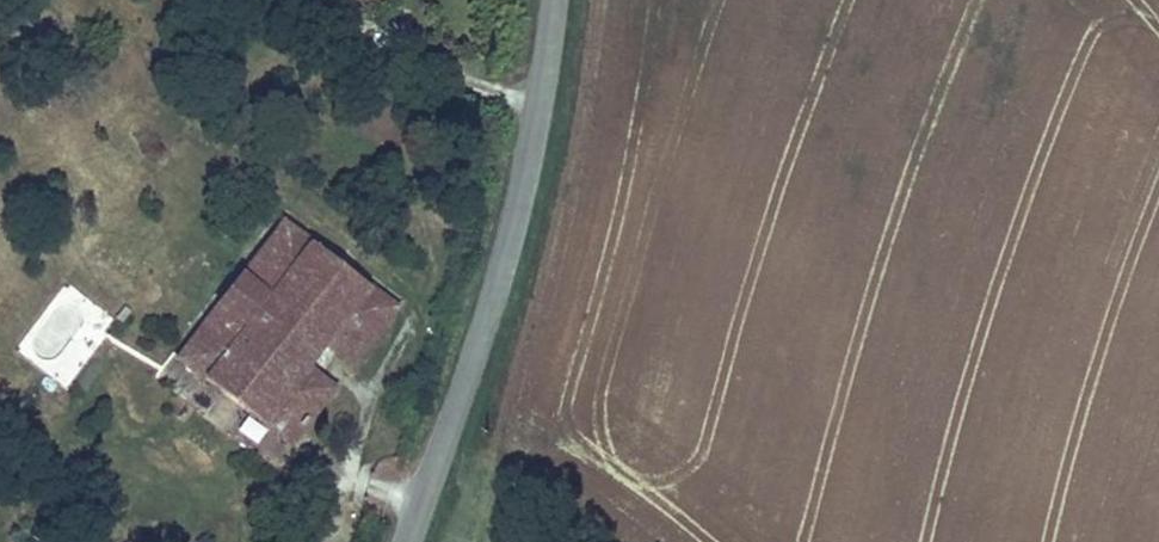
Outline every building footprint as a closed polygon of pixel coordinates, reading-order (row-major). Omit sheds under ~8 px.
[(172,365),(289,455),(337,393),(310,373),(324,355),(351,375),(399,313),(369,290),(364,296),(306,250),(310,245),(281,224),(172,365)]
